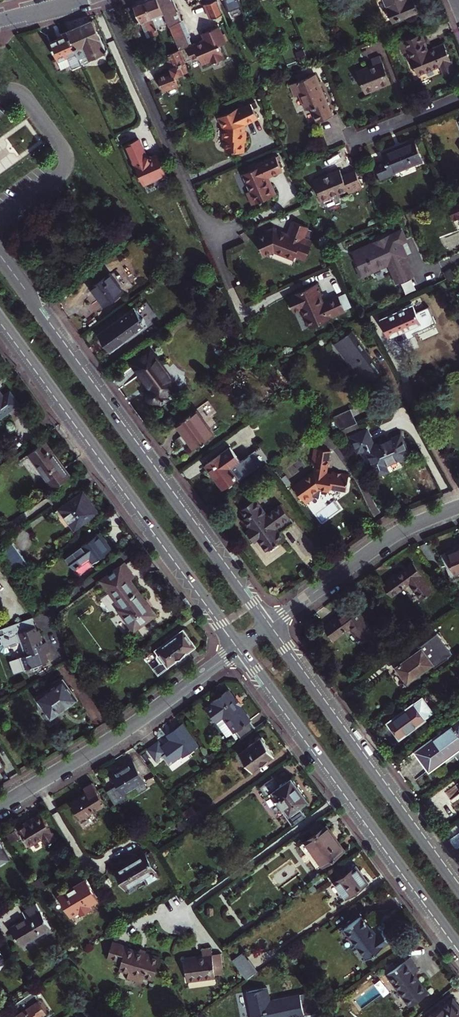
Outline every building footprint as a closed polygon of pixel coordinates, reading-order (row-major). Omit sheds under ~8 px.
[(146,0),(141,0),(133,3),(141,22),(145,20),(152,36),(160,33),(158,29),(146,0)] [(158,29),(170,24),(162,8),(159,0),(146,0),(158,29)] [(207,3),(206,4),(211,17),(224,13),(219,0),(206,0),(207,3)] [(229,10),(231,10),(234,16),(244,12),(240,0),(225,0),(229,10)] [(394,18),(416,9),(413,0),(386,0),(394,18)] [(175,2),(162,8),(170,24),(170,25),(182,20),(175,2)] [(205,39),(193,44),(190,37),(191,36),(184,19),(182,20),(170,25),(180,49),(185,61),(194,58),(194,57),(199,55),(203,63),(212,60),(213,62),(225,57),(222,49),(222,48),(220,44),(227,42),(220,25),(219,26),(218,24),(207,28),(208,30),(203,33),(205,39)] [(92,20),(67,31),(81,63),(106,52),(92,20)] [(145,20),(141,22),(148,38),(152,36),(145,20)] [(428,46),(420,30),(397,40),(401,50),(406,48),(417,71),(439,62),(443,71),(453,67),(442,40),(428,46)] [(67,31),(60,35),(61,38),(49,43),(61,70),(71,65),(73,68),(81,65),(81,63),(67,31)] [(180,49),(169,54),(171,59),(168,60),(172,70),(158,76),(164,91),(179,84),(176,77),(190,71),(185,61),(180,49)] [(373,65),(356,72),(364,93),(390,82),(380,55),(371,59),(373,65)] [(332,113),(316,72),(290,83),(295,94),(300,92),(306,107),(312,104),(318,119),(332,113)] [(219,117),(224,128),(223,138),(226,139),(225,151),(243,152),(243,142),(245,142),(246,132),(244,131),(242,131),(242,126),(245,126),(245,124),(258,118),(252,104),(245,107),(238,110),(238,109),(219,117)] [(142,184),(165,175),(156,155),(150,158),(145,156),(138,139),(125,145),(142,184)] [(414,140),(383,153),(385,159),(374,163),(381,180),(392,176),(391,174),(423,161),(414,140)] [(268,185),(265,179),(268,178),(281,172),(275,158),(253,167),(254,169),(249,171),(242,175),(249,192),(245,193),(250,205),(275,195),(270,184),(268,185)] [(339,169),(312,180),(320,200),(346,189),(348,193),(362,188),(355,170),(342,176),(339,169)] [(448,205),(458,229),(458,201),(448,205)] [(287,234),(273,229),(254,237),(262,255),(273,251),(293,258),(294,254),(305,259),(312,240),(309,239),(304,237),(307,228),(308,226),(292,220),(287,234)] [(304,237),(309,239),(312,229),(307,228),(304,237)] [(397,284),(412,278),(405,263),(404,264),(401,258),(406,257),(403,250),(400,251),(398,245),(405,241),(402,233),(389,238),(388,236),(374,242),(375,244),(353,254),(359,268),(372,263),(375,270),(389,264),(391,269),(390,269),(397,284)] [(372,263),(359,268),(363,275),(375,270),(372,263)] [(109,273),(90,286),(104,305),(122,292),(109,273)] [(302,308),(310,326),(337,315),(336,314),(345,310),(338,295),(323,302),(320,295),(322,294),(317,283),(296,293),(296,294),(288,297),(294,311),(302,308)] [(413,304),(380,319),(389,337),(421,323),(413,304)] [(135,308),(99,334),(110,350),(147,323),(135,308)] [(353,373),(361,385),(380,371),(351,331),(335,342),(355,372),(353,373)] [(166,395),(178,387),(151,350),(132,363),(152,390),(150,392),(150,394),(150,396),(151,398),(152,400),(155,401),(157,401),(159,400),(161,402),(168,397),(166,395)] [(18,404),(9,391),(3,396),(0,392),(0,417),(18,404)] [(196,409),(176,424),(193,447),(213,433),(196,409)] [(350,409),(334,416),(340,429),(356,422),(350,409)] [(386,463),(409,453),(401,432),(374,443),(368,428),(352,434),(359,451),(367,447),(378,474),(389,470),(386,463)] [(46,441),(28,455),(53,488),(71,475),(46,441)] [(205,464),(223,489),(237,478),(239,480),(258,466),(250,454),(240,461),(230,447),(205,464)] [(321,489),(329,490),(330,487),(346,489),(348,473),(331,470),(331,473),(326,472),(329,450),(314,447),(312,464),(314,464),(313,471),(294,486),(306,502),(315,496),(320,497),(321,489)] [(83,492),(60,509),(74,528),(97,511),(83,492)] [(293,521),(281,504),(267,514),(255,498),(240,509),(246,517),(242,519),(248,527),(245,529),(255,542),(258,540),(265,550),(284,537),(280,531),(293,521)] [(100,532),(66,557),(76,571),(90,560),(92,563),(112,548),(100,532)] [(27,563),(13,543),(0,552),(14,572),(27,563)] [(447,551),(456,573),(458,572),(458,550),(457,550),(456,547),(447,551)] [(382,581),(391,594),(409,582),(421,598),(433,589),(421,573),(422,572),(414,561),(396,573),(395,572),(382,581)] [(119,608),(134,629),(154,613),(129,579),(133,576),(126,567),(125,564),(103,580),(122,606),(119,608)] [(338,615),(326,624),(337,638),(352,627),(363,643),(375,634),(359,613),(361,612),(356,604),(339,617),(338,615)] [(42,649),(46,648),(44,643),(41,644),(39,640),(40,640),(36,630),(34,631),(29,618),(0,629),(0,631),(1,635),(0,635),(0,653),(2,654),(8,652),(6,646),(8,645),(9,647),(15,645),(15,643),(19,641),(24,655),(19,657),(24,669),(47,661),(42,649)] [(187,654),(185,652),(195,645),(183,630),(156,650),(158,652),(157,656),(162,663),(154,669),(158,675),(169,667),(168,665),(178,658),(179,660),(187,654)] [(418,653),(397,669),(408,684),(433,666),(435,669),(450,658),(449,657),(453,654),(438,634),(416,650),(418,653)] [(65,677),(39,696),(53,716),(79,697),(65,677)] [(224,715),(241,739),(256,728),(228,690),(211,701),(213,704),(207,708),(216,720),(224,715)] [(424,697),(389,722),(401,738),(435,713),(424,697)] [(430,771),(458,750),(458,721),(417,752),(430,771)] [(198,746),(182,724),(169,734),(173,738),(161,747),(158,742),(147,750),(155,761),(168,752),(168,753),(164,756),(170,764),(184,753),(186,755),(198,746)] [(274,753),(262,736),(240,752),(252,769),(261,763),(261,764),(268,759),(267,758),(274,753)] [(124,796),(146,783),(134,764),(122,771),(119,770),(115,775),(112,777),(117,785),(106,792),(114,805),(125,799),(124,796)] [(274,777),(260,787),(268,797),(271,794),(277,803),(293,825),(306,815),(299,805),(308,799),(293,778),(280,786),(274,777)] [(84,788),(89,797),(73,806),(80,818),(105,804),(93,783),(84,788)] [(197,810),(185,819),(190,825),(202,817),(197,810)] [(33,818),(34,818),(19,827),(29,845),(42,837),(46,845),(56,839),(41,813),(33,818)] [(326,826),(305,841),(323,865),(344,849),(326,826)] [(15,829),(6,834),(11,841),(19,836),(15,829)] [(9,858),(0,842),(0,863),(9,858)] [(145,853),(116,871),(126,887),(137,881),(140,887),(158,876),(145,853)] [(356,866),(335,881),(346,897),(367,882),(356,866)] [(88,879),(60,896),(72,916),(81,911),(83,915),(93,909),(91,905),(100,900),(88,879)] [(10,927),(21,946),(51,929),(37,904),(22,912),(26,918),(10,927)] [(361,915),(345,928),(366,958),(389,941),(381,931),(375,935),(361,915)] [(110,946),(109,965),(122,966),(121,973),(155,976),(157,954),(125,951),(125,948),(110,946)] [(202,950),(203,956),(184,958),(187,980),(214,977),(211,948),(202,950)] [(256,973),(243,954),(232,961),(247,980),(252,977),(256,973)] [(411,958),(387,975),(409,1005),(427,992),(415,974),(420,971),(411,958)] [(26,996),(12,1006),(16,1013),(49,990),(45,984),(33,992),(26,996)] [(252,1016),(300,1016),(305,1016),(325,1011),(323,1008),(311,993),(300,995),(270,1002),(267,989),(247,994),(252,1016)] [(55,998),(49,990),(16,1013),(19,1016),(18,1016),(27,1016),(55,998)] [(34,1016),(44,1016),(53,1011),(51,1009),(59,1004),(55,998),(27,1016),(34,1016)] [(451,1000),(451,999),(445,1003),(446,1004),(428,1016),(458,1016),(458,1005),(454,998),(451,1000)]
